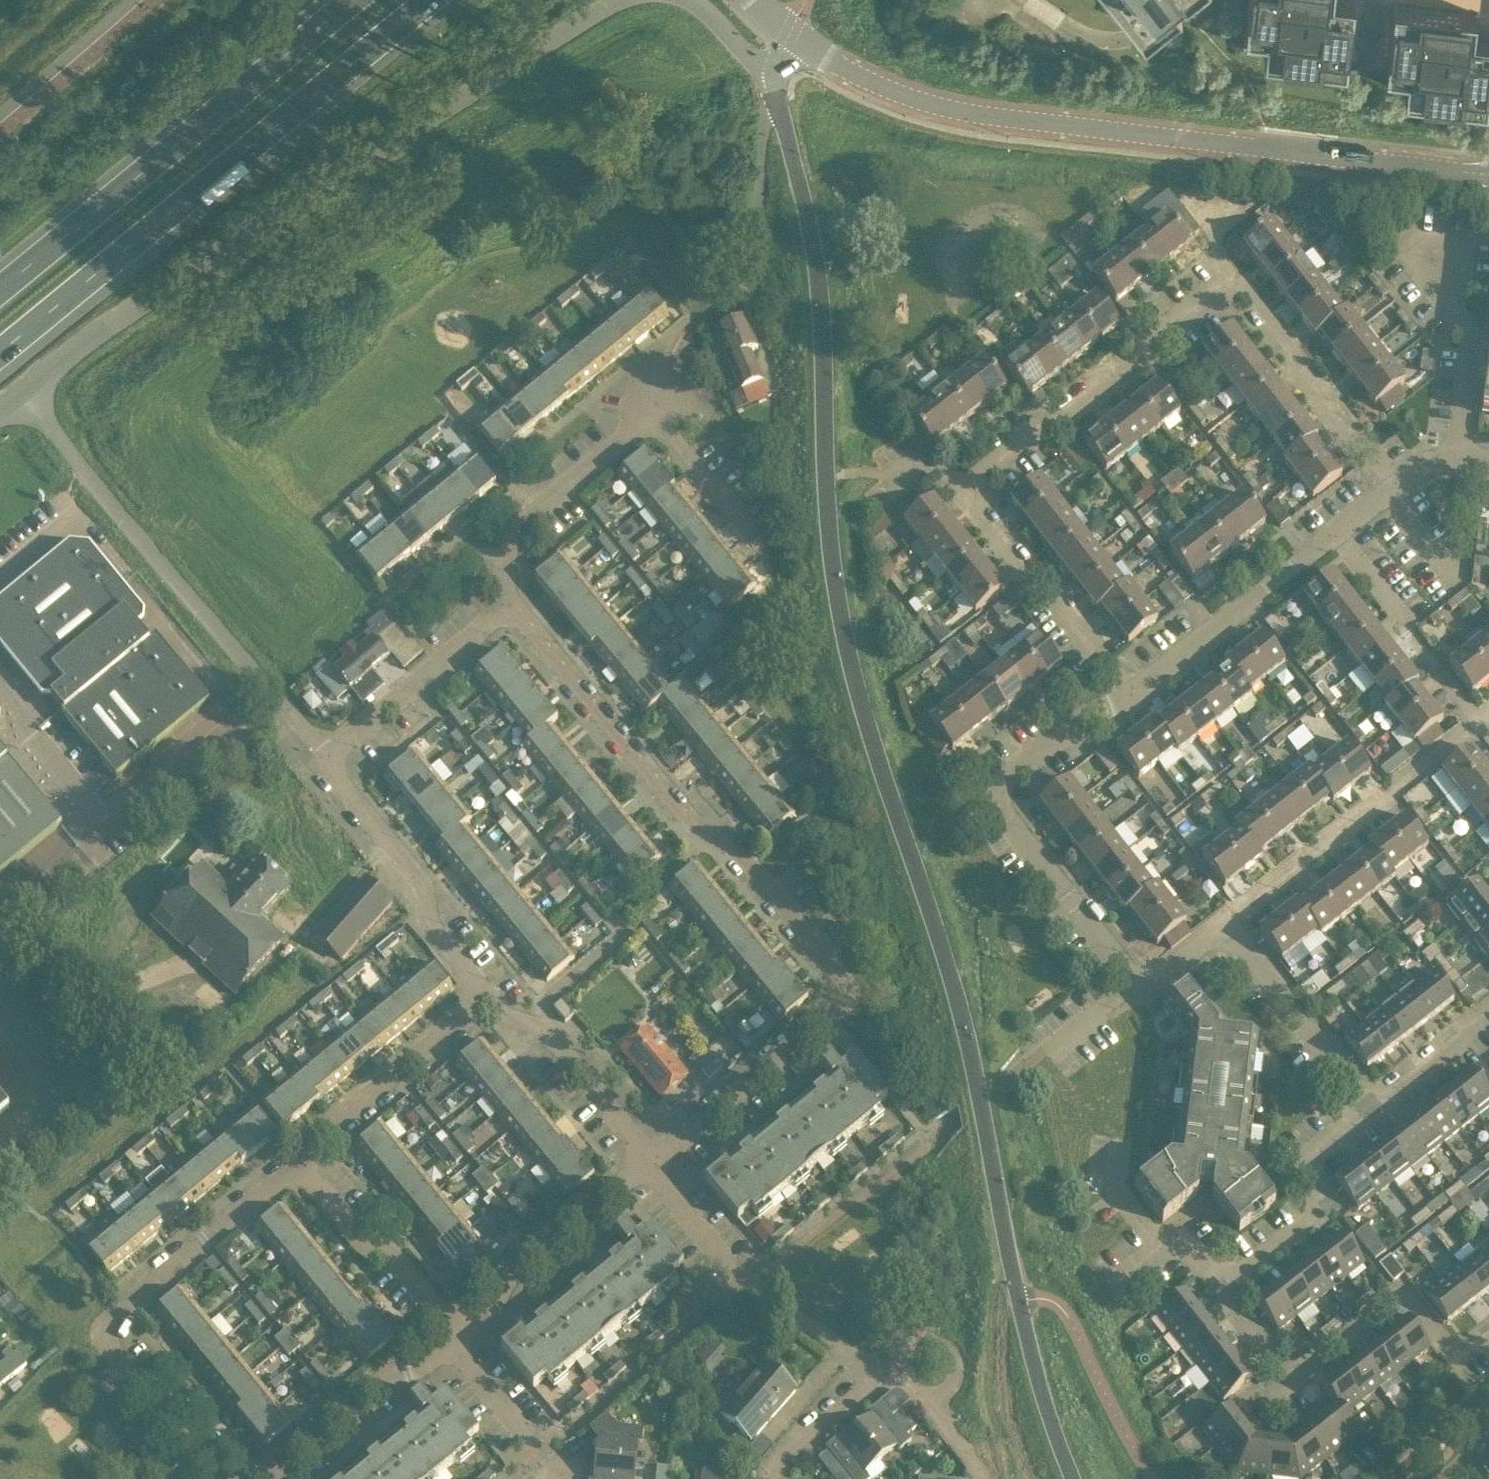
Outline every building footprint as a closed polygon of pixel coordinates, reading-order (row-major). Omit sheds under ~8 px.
[(1242,50),(1406,70),(1404,91),(1486,101),(1488,80),(1488,0),(1248,0),(1242,50)] [(1166,45),(1174,46),(1175,39),(1167,38),(1166,45)] [(1123,199),(1118,193),(1108,200),(1113,206),(1123,199)] [(1169,194),(1137,217),(1148,230),(1170,259),(1189,245),(1186,242),(1196,234),(1199,232),(1169,194)] [(1327,226),(1333,221),(1326,212),(1319,216),(1327,226)] [(1091,213),(1082,221),(1087,227),(1096,220),(1091,213)] [(1259,263),(1288,241),(1273,222),(1267,227),(1259,218),(1240,233),(1247,242),(1244,245),(1259,263)] [(1082,221),(1073,228),(1078,234),(1087,227),(1082,221)] [(1152,273),(1170,259),(1148,230),(1130,244),(1152,273)] [(1340,243),(1347,252),(1354,247),(1346,238),(1340,243)] [(1259,263),(1272,281),(1302,259),(1288,241),(1259,263)] [(1130,244),(1112,258),(1134,287),(1152,273),(1130,244)] [(1361,257),(1354,247),(1347,252),(1354,262),(1361,257)] [(1338,259),(1346,269),(1354,262),(1347,252),(1338,259)] [(1057,265),(1048,273),(1053,279),(1062,272),(1066,276),(1077,268),(1068,257),(1057,265)] [(1116,302),(1134,287),(1112,258),(1093,273),(1116,302)] [(1287,300),(1316,277),(1302,259),(1272,281),(1287,300)] [(599,268),(604,274),(613,266),(607,260),(599,268)] [(595,281),(604,274),(599,268),(590,275),(595,281)] [(1035,275),(1026,282),(1031,288),(1040,281),(1035,275)] [(1368,280),(1375,289),(1382,284),(1375,275),(1368,280)] [(1287,300),(1301,318),(1330,295),(1316,277),(1287,300)] [(1026,282),(1017,289),(1022,295),(1031,288),(1026,282)] [(1389,293),(1382,284),(1375,289),(1383,298),(1389,293)] [(574,288),(565,295),(570,301),(579,294),(574,288)] [(1090,288),(1071,303),(1077,311),(1100,340),(1118,325),(1096,296),(1090,288)] [(628,303),(651,331),(668,316),(645,289),(628,303)] [(565,295),(557,302),(562,309),(570,301),(565,295)] [(1344,313),(1343,313),(1330,295),(1301,318),(1315,337),(1319,334),(1319,333),(1344,313)] [(611,317),(634,344),(651,331),(628,303),(611,317)] [(1003,307),(994,315),(999,321),(1008,314),(1003,307)] [(1319,334),(1333,351),(1362,328),(1347,310),(1343,313),(1344,313),(1319,333),(1319,334)] [(1082,354),(1100,340),(1077,311),(1059,325),(1082,354)] [(1396,315),(1403,325),(1410,320),(1403,311),(1396,315)] [(541,315),(532,323),(537,329),(546,322),(541,315)] [(999,321),(994,315),(985,322),(990,328),(999,321)] [(595,330),(617,358),(634,344),(611,317),(595,330)] [(741,390),(760,382),(748,352),(756,349),(744,319),(714,331),(738,391),(741,390)] [(1417,329),(1410,320),(1403,325),(1411,334),(1417,329)] [(532,323),(523,330),(528,336),(537,329),(532,323)] [(1064,368),(1082,354),(1059,325),(1041,339),(1064,368)] [(1202,350),(1217,369),(1246,346),(1231,327),(1202,350)] [(1362,328),(1333,351),(1347,369),(1376,346),(1362,328)] [(943,329),(934,336),(939,342),(948,335),(943,329)] [(578,344),(601,372),(617,358),(595,330),(578,344)] [(934,336),(925,343),(929,350),(939,342),(934,336)] [(1046,382),(1064,368),(1041,339),(1023,353),(1046,382)] [(507,343),(498,350),(503,356),(512,349),(507,343)] [(561,358),(584,386),(601,372),(578,344),(561,358)] [(1246,346),(1217,369),(1231,386),(1260,364),(1246,346)] [(1347,369),(1361,387),(1390,364),(1376,346),(1347,369)] [(498,350),(489,358),(495,364),(503,356),(498,350)] [(1027,396),(1046,382),(1023,353),(1005,367),(1027,396)] [(907,357),(898,364),(903,370),(912,363),(907,357)] [(584,386),(561,358),(544,372),(567,400),(584,386)] [(982,359),(963,374),(986,403),(1005,388),(982,359)] [(1231,386),(1245,404),(1274,382),(1260,364),(1231,386)] [(1404,383),(1390,364),(1361,387),(1375,406),(1378,403),(1386,413),(1405,398),(1398,388),(1404,383)] [(474,370),(465,378),(470,384),(479,377),(474,370)] [(1187,389),(1172,370),(1162,377),(1177,396),(1187,389)] [(567,400),(544,372),(528,386),(550,413),(567,400)] [(933,372),(915,387),(928,402),(950,431),(968,417),(946,388),(933,372)] [(963,374),(946,388),(968,417),(986,403),(963,374)] [(465,378),(456,385),(461,391),(470,384),(465,378)] [(1274,382),(1245,404),(1259,423),(1288,400),(1274,382)] [(1157,384),(1138,399),(1161,428),(1179,413),(1157,384)] [(550,413),(528,386),(511,400),(534,427),(550,413)] [(747,405),(741,390),(738,391),(728,395),(735,410),(747,405)] [(1143,442),(1161,428),(1138,399),(1120,413),(1143,442)] [(534,427),(511,400),(494,413),(517,441),(534,427)] [(1259,423),(1274,441),(1302,418),(1288,400),(1259,423)] [(932,446),(950,431),(928,402),(909,417),(914,423),(905,431),(920,450),(929,443),(932,446)] [(1186,407),(1193,416),(1199,411),(1192,402),(1186,407)] [(1207,421),(1199,411),(1193,416),(1200,426),(1207,421)] [(517,441),(494,413),(477,428),(500,455),(517,441)] [(1125,456),(1143,442),(1120,413),(1102,427),(1125,456)] [(1302,418),(1274,441),(1287,458),(1288,459),(1313,439),(1313,440),(1317,437),(1302,418)] [(1106,471),(1125,456),(1102,427),(1083,442),(1106,471)] [(426,436),(431,442),(440,434),(435,428),(426,436)] [(422,449),(431,442),(426,436),(417,443),(422,449)] [(1214,443),(1222,453),(1228,448),(1221,439),(1214,443)] [(1283,461),(1298,480),(1327,457),(1313,440),(1313,439),(1288,459),(1287,458),(1283,461)] [(1211,449),(1206,443),(1197,450),(1202,457),(1211,449)] [(1184,458),(1190,453),(1183,444),(1177,448),(1184,458)] [(464,446),(446,460),(448,463),(478,499),(495,484),(464,446)] [(1090,465),(1075,446),(1066,453),(1080,472),(1090,465)] [(1235,457),(1228,448),(1222,453),(1229,462),(1235,457)] [(618,474),(632,492),(660,469),(645,452),(618,474)] [(1215,454),(1206,461),(1210,468),(1220,460),(1215,454)] [(393,463),(398,469),(407,462),(402,456),(393,463)] [(1327,457),(1298,480),(1313,498),(1341,476),(1327,457)] [(389,476),(398,469),(393,463),(384,470),(389,476)] [(461,512),(478,499),(448,463),(432,477),(439,485),(461,512)] [(674,486),(660,469),(632,492),(646,508),(674,486)] [(1174,482),(1183,475),(1178,469),(1169,476),(1174,482)] [(1242,479),(1250,489),(1256,484),(1249,474),(1242,479)] [(1174,482),(1179,488),(1188,481),(1183,475),(1174,482)] [(1092,481),(1099,490),(1106,485),(1098,476),(1092,481)] [(1174,482),(1169,476),(1160,483),(1165,490),(1174,482)] [(1010,500),(1025,519),(1054,496),(1039,478),(1010,500)] [(1174,482),(1165,490),(1170,496),(1179,488),(1174,482)] [(368,483),(359,490),(365,497),(373,489),(368,483)] [(1263,493),(1256,484),(1250,489),(1257,498),(1263,493)] [(445,526),(461,512),(439,485),(422,499),(445,526)] [(1113,494),(1106,485),(1099,490),(1107,499),(1113,494)] [(1480,509),(1488,510),(1488,486),(1483,485),(1480,509)] [(660,525),(687,502),(674,486),(646,508),(660,525)] [(359,490),(351,498),(356,504),(365,497),(359,490)] [(1440,512),(1442,511),(1449,505),(1437,490),(1428,498),(1440,512)] [(904,521),(918,540),(947,517),(933,499),(930,501),(922,492),(903,507),(910,517),(904,521)] [(1242,494),(1224,508),(1246,537),(1265,522),(1242,494)] [(1054,496),(1025,519),(1039,537),(1068,514),(1054,496)] [(1138,497),(1128,504),(1133,511),(1143,503),(1138,497)] [(428,540),(445,526),(422,499),(405,512),(428,540)] [(1266,509),(1280,528),(1290,520),(1275,501),(1266,509)] [(701,519),(687,502),(660,525),(673,542),(701,519)] [(591,511),(598,520),(604,515),(597,506),(591,511)] [(1146,508),(1137,515),(1142,522),(1151,514),(1146,508)] [(1224,508),(1206,522),(1228,551),(1246,537),(1224,508)] [(1120,516),(1127,526),(1134,521),(1126,511),(1120,516)] [(405,512),(388,526),(411,554),(428,540),(405,512)] [(1039,537),(1053,555),(1082,532),(1068,514),(1039,537)] [(335,521),(330,515),(321,522),(326,529),(335,521)] [(611,524),(604,515),(598,520),(605,529),(611,524)] [(947,517),(918,540),(932,558),(961,535),(947,517)] [(687,558),(715,536),(701,519),(673,542),(687,558)] [(1479,520),(1477,532),(1485,533),(1487,521),(1479,520)] [(1141,530),(1134,521),(1127,526),(1135,535),(1141,530)] [(1206,522),(1188,536),(1210,565),(1228,551),(1206,522)] [(394,567),(411,554),(388,526),(372,540),(394,567)] [(1082,532),(1053,555),(1067,573),(1096,550),(1082,532)] [(1477,532),(1476,543),(1484,544),(1485,533),(1477,532)] [(975,553),(961,535),(932,558),(946,576),(975,553)] [(597,541),(605,550),(611,545),(604,536),(597,541)] [(728,552),(715,536),(687,558),(701,575),(728,552)] [(1192,580),(1210,565),(1188,536),(1169,551),(1192,580)] [(394,567),(372,540),(354,554),(377,582),(394,567)] [(618,545),(625,554),(631,548),(624,540),(618,545)] [(618,554),(611,545),(605,550),(612,559),(618,554)] [(639,557),(631,548),(625,554),(633,563),(639,557)] [(1149,553),(1156,562),(1162,557),(1155,548),(1149,553)] [(113,586),(85,552),(71,550),(0,609),(0,638),(30,675),(32,675),(32,685),(44,686),(51,695),(50,696),(63,712),(61,713),(116,780),(210,702),(155,635),(149,641),(122,609),(124,598),(113,586)] [(1067,573),(1081,591),(1110,569),(1096,550),(1067,573)] [(742,569),(728,552),(701,575),(715,591),(742,569)] [(975,553),(946,576),(960,594),(989,571),(975,553)] [(890,561),(886,556),(879,555),(873,560),(881,569),(890,561)] [(549,596),(576,573),(562,556),(535,578),(549,596)] [(1170,567),(1162,557),(1156,562),(1163,572),(1170,567)] [(1473,570),(1481,571),(1482,559),(1474,558),(1473,570)] [(638,578),(631,569),(625,575),(632,583),(638,578)] [(756,586),(742,569),(715,591),(729,609),(756,586)] [(1110,569),(1081,591),(1096,610),(1100,607),(1099,606),(1124,586),(1110,569)] [(1473,570),(1471,582),(1479,583),(1481,571),(1473,570)] [(1004,590),(989,571),(960,594),(975,613),(1004,590)] [(576,573),(549,596),(563,612),(590,590),(576,573)] [(645,578),(652,587),(659,582),(651,573),(645,578)] [(887,578),(895,588),(901,583),(894,573),(887,578)] [(1318,614),(1347,591),(1332,573),(1303,595),(1318,614)] [(1182,601),(1183,604),(1193,596),(1178,577),(1168,585),(1173,591),(1182,601)] [(646,587),(638,578),(632,583),(639,592),(646,587)] [(666,591),(659,582),(652,587),(660,596),(666,591)] [(901,583),(895,588),(902,597),(908,592),(901,583)] [(1128,583),(1124,586),(1099,606),(1100,607),(1113,624),(1142,602),(1128,583)] [(590,590),(563,612),(576,629),(604,606),(590,590)] [(1173,608),(1175,610),(1183,604),(1182,601),(1173,591),(1165,598),(1173,608)] [(1361,609),(1347,591),(1318,614),(1332,632),(1361,609)] [(1465,591),(1456,598),(1461,604),(1470,597),(1465,591)] [(999,620),(1018,606),(1011,596),(992,610),(999,620)] [(1456,598),(1446,605),(1451,612),(1461,604),(1456,598)] [(1157,620),(1142,602),(1113,624),(1128,643),(1157,620)] [(652,608),(660,617),(666,612),(659,603),(652,608)] [(604,606),(576,629),(590,646),(618,623),(604,606)] [(673,612),(680,620),(686,615),(679,606),(673,612)] [(916,614),(923,623),(929,618),(922,609),(916,614)] [(1332,632),(1346,650),(1375,627),(1361,609),(1332,632)] [(370,630),(328,665),(349,690),(387,657),(390,654),(405,668),(422,653),(385,610),(367,626),(370,630)] [(673,620),(666,612),(660,617),(667,626),(673,620)] [(1438,612),(1428,620),(1433,626),(1443,618),(1438,612)] [(693,624),(686,615),(680,620),(687,629),(693,624)] [(1288,634),(1273,615),(1263,622),(1278,641),(1288,634)] [(936,628),(929,618),(923,623),(930,633),(936,628)] [(981,619),(972,626),(977,633),(986,625),(981,619)] [(618,623),(590,646),(604,663),(632,640),(618,623)] [(703,624),(693,633),(701,643),(711,635),(712,634),(703,624)] [(977,633),(972,626),(963,634),(968,640),(977,633)] [(1031,626),(1012,641),(1019,650),(1043,680),(1061,665),(1031,626)] [(1360,668),(1389,645),(1375,627),(1346,650),(1360,668)] [(968,640),(973,647),(982,639),(977,633),(968,640)] [(1243,649),(1266,678),(1284,664),(1262,635),(1243,649)] [(693,645),(686,636),(680,641),(687,650),(693,645)] [(1488,677),(1488,640),(1485,636),(1467,650),(1488,677)] [(632,640),(604,663),(618,679),(645,657),(632,640)] [(701,654),(693,645),(687,650),(694,659),(701,654)] [(1360,668),(1374,686),(1403,664),(1389,645),(1360,668)] [(946,647),(936,655),(941,661),(950,654),(946,647)] [(1287,652),(1294,661),(1300,656),(1293,647),(1287,652)] [(1249,692),(1266,678),(1243,649),(1224,664),(1227,668),(1228,667),(1248,693),(1249,692)] [(1019,650),(1002,664),(1025,694),(1043,680),(1019,650)] [(1488,680),(1488,677),(1467,650),(1449,665),(1472,694),(1488,680)] [(474,673),(488,691),(515,668),(501,651),(474,673)] [(941,661),(936,655),(927,662),(932,668),(941,661)] [(1308,666),(1300,656),(1294,661),(1301,671),(1308,666)] [(645,657),(618,679),(631,696),(659,673),(645,657)] [(715,669),(722,677),(729,672),(721,663),(715,669)] [(701,673),(712,686),(714,684),(722,677),(715,669),(712,664),(701,673)] [(1025,694),(1002,664),(984,678),(1007,708),(1025,694)] [(1414,684),(1414,685),(1418,682),(1403,664),(1374,686),(1388,703),(1388,704),(1414,684)] [(1228,667),(1227,668),(1210,682),(1233,710),(1252,696),(1249,692),(1248,693),(1228,667)] [(529,685),(515,668),(488,691),(502,708),(529,685)] [(736,681),(729,672),(722,677),(730,686),(736,681)] [(673,690),(672,689),(659,673),(631,696),(646,713),(657,704),(656,703),(673,690)] [(966,692),(989,722),(1007,708),(984,678),(966,692)] [(656,703),(657,704),(670,721),(698,698),(684,680),(672,689),(673,690),(656,703)] [(1233,710),(1210,682),(1192,696),(1215,725),(1233,710)] [(1315,688),(1322,697),(1329,693),(1321,683),(1315,688)] [(1399,725),(1428,702),(1414,685),(1414,684),(1388,704),(1388,703),(1384,706),(1399,725)] [(502,708),(516,724),(543,702),(529,685),(502,708)] [(948,707),(971,736),(989,722),(966,692),(948,707)] [(1302,700),(1307,707),(1316,699),(1311,693),(1302,700)] [(1336,702),(1329,693),(1322,697),(1330,707),(1336,702)] [(1192,696),(1174,710),(1197,739),(1215,725),(1192,696)] [(743,702),(750,711),(756,706),(749,697),(743,702)] [(698,698),(670,721),(684,737),(712,715),(709,711),(698,698)] [(557,719),(543,702),(516,724),(529,741),(530,741),(550,725),(557,719)] [(1423,752),(1442,736),(1435,727),(1442,721),(1428,702),(1399,725),(1413,744),(1416,742),(1422,750),(1423,752)] [(712,715),(721,707),(718,704),(709,711),(712,715)] [(1320,704),(1311,712),(1316,718),(1325,710),(1320,704)] [(447,711),(454,719),(460,714),(453,705),(447,711)] [(763,715),(756,706),(750,711),(757,720),(763,715)] [(952,751),(971,736),(948,707),(929,721),(934,728),(925,735),(940,755),(950,747),(952,751)] [(1178,754),(1197,739),(1174,710),(1157,724),(1156,724),(1176,749),(1175,750),(1178,754)] [(467,723),(460,714),(454,719),(461,728),(467,723)] [(725,731),(712,715),(684,737),(698,754),(725,731)] [(1272,724),(1277,730),(1287,723),(1282,716),(1272,724)] [(1343,724),(1351,734),(1357,729),(1350,719),(1343,724)] [(1154,720),(1135,735),(1158,764),(1175,750),(1176,749),(1156,724),(1157,724),(1154,720)] [(1257,723),(1248,730),(1259,745),(1277,730),(1272,724),(1263,731),(1257,723)] [(522,747),(537,765),(564,742),(550,725),(530,741),(529,741),(522,747)] [(1281,735),(1286,741),(1295,734),(1290,727),(1281,735)] [(484,728),(471,740),(481,753),(488,747),(495,741),(484,728)] [(1364,738),(1357,729),(1351,734),(1358,743),(1364,738)] [(784,739),(776,730),(770,735),(777,744),(784,739)] [(725,731),(698,754),(711,771),(739,748),(725,731)] [(464,741),(456,732),(450,737),(457,746),(464,741)] [(770,735),(763,741),(770,750),(777,744),(770,735)] [(1139,778),(1158,764),(1135,735),(1116,749),(1139,778)] [(1277,748),(1286,741),(1281,735),(1272,742),(1277,748)] [(791,748),(784,739),(777,744),(785,753),(791,748)] [(471,749),(464,741),(457,746),(465,755),(471,749)] [(578,759),(564,742),(537,765),(550,782),(578,759)] [(1404,752),(1403,753),(1409,760),(1422,750),(1415,742),(1413,744),(1404,752)] [(1348,744),(1329,758),(1352,788),(1370,773),(1348,744)] [(495,756),(488,747),(481,753),(489,761),(495,756)] [(1243,761),(1252,753),(1248,747),(1238,755),(1243,761)] [(753,765),(739,748),(711,771),(725,787),(753,765)] [(1119,767),(1104,748),(1095,755),(1109,774),(1119,767)] [(1456,790),(1485,768),(1470,749),(1441,772),(1456,790)] [(0,750),(0,875),(61,824),(0,750)] [(402,792),(429,769),(418,755),(415,751),(387,774),(402,792)] [(1243,761),(1248,767),(1257,760),(1252,753),(1243,761)] [(1243,761),(1238,755),(1229,762),(1234,768),(1243,761)] [(1333,803),(1352,788),(1329,758),(1312,772),(1311,773),(1331,798),(1330,799),(1333,803)] [(550,782),(564,798),(592,775),(578,759),(550,782)] [(1243,761),(1234,768),(1239,774),(1246,768),(1248,767),(1243,761)] [(798,769),(805,777),(811,772),(804,764),(798,769)] [(478,770),(485,779),(491,774),(484,765),(478,770)] [(753,765),(725,787),(739,804),(767,781),(753,765)] [(1255,778),(1246,768),(1239,774),(1247,784),(1255,778)] [(1313,812),(1330,799),(1331,798),(1311,773),(1312,772),(1309,768),(1290,783),(1313,812)] [(1446,798),(1460,816),(1470,808),(1488,793),(1488,773),(1485,768),(1456,790),(1446,798)] [(429,769),(402,792),(416,808),(443,786),(429,769)] [(811,772),(805,777),(812,786),(818,781),(811,772)] [(502,778),(509,787),(516,781),(508,773),(502,778)] [(1200,781),(1205,787),(1214,780),(1209,773),(1200,781)] [(491,774),(485,779),(492,788),(498,783),(491,774)] [(605,792),(592,775),(564,798),(578,815),(605,792)] [(1121,783),(1128,792),(1135,787),(1127,778),(1121,783)] [(1039,802),(1054,821),(1083,798),(1068,780),(1039,802)] [(523,790),(516,781),(509,787),(517,795),(523,790)] [(780,798),(767,781),(739,804),(753,821),(780,798)] [(1196,794),(1205,787),(1200,781),(1191,788),(1196,794)] [(1290,783),(1272,797),(1295,826),(1313,812),(1290,783)] [(1209,792),(1214,798),(1223,791),(1218,784),(1209,792)] [(456,802),(443,786),(416,808),(429,824),(456,802)] [(1142,796),(1135,787),(1128,792),(1136,801),(1142,796)] [(578,815),(591,831),(619,809),(605,792),(578,815)] [(1205,805),(1214,798),(1209,792),(1200,799),(1205,805)] [(1470,808),(1484,826),(1488,822),(1488,793),(1470,808)] [(1272,797),(1254,811),(1276,841),(1295,826),(1272,797)] [(780,798),(753,821),(767,838),(795,815),(780,798)] [(1083,798),(1054,821),(1068,839),(1097,816),(1083,798)] [(456,802),(429,824),(443,841),(443,842),(463,825),(464,826),(471,820),(456,802)] [(1171,804),(1161,811),(1166,817),(1176,810),(1171,804)] [(255,805),(231,825),(254,853),(279,833),(255,805)] [(511,814),(504,805),(498,810),(505,819),(511,814)] [(1410,810),(1418,819),(1424,814),(1417,805),(1410,810)] [(633,825),(619,809),(591,831),(605,848),(633,825)] [(1259,854),(1276,841),(1254,811),(1235,826),(1238,830),(1239,829),(1258,855),(1259,854)] [(522,817),(529,826),(535,821),(528,812),(522,817)] [(519,822),(511,814),(505,819),(512,827),(519,822)] [(1149,819),(1157,828),(1163,823),(1156,814),(1149,819)] [(1431,823),(1424,814),(1418,819),(1425,828),(1431,823)] [(1179,815),(1170,822),(1175,829),(1184,821),(1179,815)] [(1111,834),(1097,816),(1068,839),(1082,857),(1111,834)] [(1405,817),(1386,832),(1409,861),(1427,846),(1405,817)] [(543,830),(535,821),(529,826),(536,835),(543,830)] [(1184,821),(1175,829),(1182,838),(1192,831),(1184,821)] [(1475,833),(1488,851),(1488,822),(1484,826),(1475,833)] [(1170,832),(1163,823),(1157,828),(1164,837),(1170,832)] [(231,825),(212,840),(248,883),(266,868),(254,853),(231,825)] [(435,847),(450,865),(477,842),(464,826),(463,825),(443,842),(443,841),(435,847)] [(605,848),(619,865),(646,842),(633,825),(605,848)] [(1111,834),(1082,857),(1096,875),(1125,852),(1137,843),(1123,825),(1111,834)] [(1239,829),(1238,830),(1221,843),(1244,873),(1262,858),(1259,854),(1258,855),(1239,829)] [(1391,874),(1409,861),(1386,832),(1367,846),(1370,850),(1371,849),(1391,875),(1391,874)] [(279,833),(254,853),(266,868),(274,877),(298,857),(279,833)] [(1213,833),(1194,848),(1225,887),(1244,873),(1221,843),(1213,833)] [(539,847),(529,835),(523,840),(533,852),(539,847)] [(562,852),(570,845),(564,839),(557,845),(562,852)] [(212,840),(194,855),(229,899),(248,883),(212,840)] [(477,842),(450,865),(464,882),(491,859),(477,842)] [(661,859),(646,842),(619,865),(633,882),(661,859)] [(1439,847),(1446,856),(1453,851),(1445,842),(1439,847)] [(549,851),(557,859),(563,854),(556,845),(549,851)] [(546,856),(539,847),(533,852),(540,861),(546,856)] [(1371,849),(1370,850),(1353,863),(1376,892),(1394,878),(1391,874),(1391,875),(1371,849)] [(1178,855),(1185,864),(1191,859),(1184,850),(1178,855)] [(1460,860),(1453,851),(1446,856),(1454,865),(1460,860)] [(1140,871),(1125,852),(1096,875),(1111,893),(1140,871)] [(570,863),(563,854),(557,859),(564,868),(570,863)] [(194,855),(175,871),(211,914),(229,899),(194,855)] [(298,857),(274,877),(297,905),(321,885),(298,857)] [(505,875),(491,859),(464,882),(477,898),(505,875)] [(1199,868),(1191,859),(1185,864),(1192,873),(1199,868)] [(1357,907),(1376,892),(1353,863),(1335,878),(1357,907)] [(683,905),(711,882),(696,864),(669,887),(683,905)] [(266,868),(248,883),(278,920),(297,905),(274,877),(266,868)] [(175,871),(157,886),(192,929),(211,914),(175,871)] [(1140,871),(1111,893),(1125,912),(1129,909),(1128,908),(1154,889),(1153,888),(1140,871)] [(567,881),(559,872),(553,877),(560,886),(567,881)] [(519,892),(505,875),(477,898),(491,915),(519,892)] [(1454,876),(1445,883),(1450,889),(1459,882),(1454,876)] [(1335,878),(1317,892),(1339,921),(1357,907),(1335,878)] [(577,884),(584,893),(590,888),(583,879),(577,884)] [(392,904),(390,903),(365,880),(314,937),(340,961),(392,904)] [(574,889),(567,881),(560,886),(568,894),(574,889)] [(711,882),(683,905),(697,921),(724,898),(711,882)] [(248,883),(229,899),(260,936),(278,920),(248,883)] [(1461,924),(1488,902),(1488,898),(1477,883),(1447,906),(1461,924)] [(1128,908),(1129,909),(1143,926),(1171,904),(1157,885),(1153,888),(1154,889),(1128,908)] [(157,886),(138,901),(174,944),(192,929),(157,886)] [(598,896),(590,888),(584,893),(592,901),(598,896)] [(491,915),(505,932),(532,909),(519,892),(491,915)] [(1321,936),(1339,921),(1317,892),(1300,906),(1299,906),(1318,931),(1318,932),(1321,936)] [(738,915),(724,898),(697,921),(711,938),(738,915)] [(229,899),(211,914),(241,951),(260,936),(229,899)] [(1415,906),(1420,912),(1429,905),(1425,899),(1415,906)] [(1297,902),(1278,916),(1309,956),(1326,943),(1321,936),(1318,932),(1318,931),(1299,906),(1300,906),(1297,902)] [(1461,924),(1474,941),(1488,929),(1488,902),(1461,924)] [(1164,940),(1171,949),(1190,934),(1183,925),(1186,922),(1171,904),(1143,926),(1157,945),(1164,940)] [(588,919),(594,914),(587,905),(581,910),(588,919)] [(1411,920),(1420,912),(1415,906),(1406,913),(1411,920)] [(505,932),(519,948),(546,926),(532,909),(505,932)] [(211,914),(192,929),(223,966),(241,951),(211,914)] [(601,923),(594,914),(588,919),(595,928),(601,923)] [(738,915),(711,938),(724,955),(752,932),(738,915)] [(1278,916),(1259,931),(1290,971),(1309,956),(1278,916)] [(641,924),(649,933),(655,928),(648,919),(641,924)] [(1410,928),(1416,935),(1424,928),(1418,921),(1410,928)] [(519,948),(532,965),(560,942),(546,926),(519,948)] [(662,937),(655,928),(649,933),(656,942),(662,937)] [(1407,941),(1416,935),(1410,928),(1402,934),(1407,941)] [(192,929),(174,944),(204,981),(223,966),(192,929)] [(1488,958),(1488,957),(1488,929),(1474,941),(1488,958)] [(1384,938),(1389,945),(1398,937),(1393,931),(1384,938)] [(766,949),(752,932),(724,955),(738,971),(766,949)] [(385,943),(390,949),(399,942),(394,936),(385,943)] [(1380,952),(1389,945),(1384,938),(1375,946),(1380,952)] [(560,942),(532,965),(547,982),(574,960),(560,942)] [(381,956),(390,949),(385,943),(376,950),(381,956)] [(779,965),(766,949),(738,971),(752,988),(779,965)] [(669,958),(676,967),(682,961),(675,953),(669,958)] [(623,963),(628,968),(636,968),(641,964),(632,954),(623,963)] [(1433,960),(1440,968),(1447,963),(1440,954),(1433,960)] [(1375,955),(1367,961),(1379,976),(1387,970),(1375,955)] [(1343,963),(1348,969),(1357,962),(1352,956),(1343,963)] [(690,970),(682,961),(676,967),(683,975),(690,970)] [(1367,961),(1359,968),(1364,975),(1371,983),(1379,976),(1367,961)] [(351,970),(356,977),(365,969),(360,963),(351,970)] [(413,977),(435,1005),(453,991),(430,963),(413,977)] [(1339,976),(1348,969),(1343,963),(1334,970),(1339,976)] [(1453,971),(1447,963),(1440,968),(1446,976),(1453,971)] [(779,965),(752,988),(766,1005),(793,982),(779,965)] [(347,984),(356,977),(351,970),(342,978),(347,984)] [(1430,970),(1412,984),(1436,1014),(1454,1000),(1430,970)] [(1446,976),(1453,985),(1460,979),(1453,971),(1446,976)] [(1320,973),(1310,981),(1314,986),(1319,993),(1329,984),(1320,973)] [(396,991),(419,1019),(435,1005),(413,977),(396,991)] [(1460,979),(1453,985),(1459,994),(1467,988),(1460,979)] [(808,1000),(793,982),(766,1005),(780,1022),(808,1000)] [(1341,982),(1333,988),(1339,995),(1347,989),(1341,982)] [(1419,1028),(1436,1014),(1412,984),(1395,998),(1419,1028)] [(696,991),(704,1000),(710,995),(703,986),(696,991)] [(1304,994),(1309,1000),(1319,993),(1314,986),(1304,994)] [(1339,995),(1333,988),(1325,994),(1331,1002),(1339,995)] [(1159,1168),(1135,1187),(1163,1222),(1198,1195),(1201,1165),(1216,1167),(1212,1197),(1225,1214),(1239,1232),(1275,1204),(1258,1182),(1247,1169),(1250,1146),(1252,1127),(1258,1082),(1259,1070),(1263,1039),(1217,1034),(1217,1029),(1187,989),(1186,990),(1162,1009),(1185,1038),(1170,1159),(1159,1168)] [(317,998),(323,1004),(332,997),(326,991),(317,998)] [(379,1005),(402,1033),(419,1019),(396,991),(379,1005)] [(717,1004),(710,995),(704,1000),(711,1009),(717,1004)] [(314,1012),(323,1004),(317,998),(309,1005),(314,1012)] [(1395,998),(1378,1011),(1402,1041),(1419,1028),(1395,998)] [(566,1024),(574,1017),(575,1016),(562,1001),(553,1008),(566,1024)] [(363,1019),(385,1046),(402,1033),(379,1005),(363,1019)] [(1385,1054),(1402,1041),(1378,1011),(1361,1025),(1385,1054)] [(284,1026),(289,1032),(298,1025),(293,1018),(284,1026)] [(346,1033),(369,1060),(385,1046),(363,1019),(346,1033)] [(724,1024),(731,1033),(737,1028),(730,1019),(724,1024)] [(1385,1054),(1361,1025),(1343,1038),(1367,1068),(1385,1054)] [(280,1039),(289,1032),(284,1026),(275,1033),(280,1039)] [(646,1027),(619,1050),(661,1099),(688,1076),(646,1027)] [(745,1037),(737,1028),(731,1033),(738,1042),(745,1037)] [(352,1074),(369,1060),(346,1033),(329,1046),(352,1074)] [(469,1081),(497,1059),(483,1042),(455,1064),(469,1081)] [(250,1053),(256,1059),(265,1052),(259,1046),(250,1053)] [(335,1088),(352,1074),(329,1046),(312,1060),(335,1088)] [(887,1098),(887,1097),(855,1058),(850,1062),(838,1048),(819,1064),(824,1070),(831,1079),(726,1166),(725,1165),(705,1181),(737,1221),(738,1220),(756,1205),(760,1211),(779,1195),(798,1180),(817,1165),(835,1149),(854,1134),(873,1118),(869,1113),(887,1098)] [(708,1080),(728,1063),(719,1052),(699,1069),(708,1080)] [(247,1067),(256,1059),(250,1053),(242,1060),(247,1067)] [(483,1098),(511,1076),(497,1059),(469,1081),(483,1098)] [(296,1074),(318,1102),(335,1088),(312,1060),(296,1074)] [(1478,1116),(1488,1107),(1488,1074),(1488,1073),(1479,1081),(1472,1072),(1454,1086),(1478,1116)] [(279,1088),(301,1115),(318,1102),(296,1074),(279,1088)] [(426,1083),(431,1090),(440,1083),(435,1076),(426,1083)] [(524,1092),(511,1076),(483,1098),(497,1115),(524,1092)] [(208,1088),(213,1094),(222,1087),(217,1081),(208,1088)] [(1454,1086),(1437,1099),(1461,1129),(1478,1116),(1454,1086)] [(204,1102),(213,1094),(208,1088),(199,1095),(204,1102)] [(279,1088),(261,1102),(284,1130),(301,1115),(279,1088)] [(510,1131),(538,1109),(524,1092),(497,1115),(510,1131)] [(9,1109),(0,1098),(0,1116),(9,1109)] [(425,1104),(432,1112),(438,1107),(431,1098),(425,1104)] [(1437,1099),(1420,1113),(1444,1143),(1461,1129),(1437,1099)] [(427,1116),(420,1107),(414,1113),(421,1121),(427,1116)] [(446,1116),(438,1107),(432,1112),(439,1121),(446,1116)] [(175,1115),(180,1122),(189,1115),(184,1108),(175,1115)] [(259,1150),(276,1136),(254,1108),(236,1123),(259,1150)] [(552,1126),(538,1109),(510,1131),(524,1148),(552,1126)] [(1444,1143),(1420,1113),(1403,1126),(1427,1156),(1444,1143)] [(171,1129),(180,1122),(175,1115),(166,1123),(171,1129)] [(435,1125),(427,1116),(421,1121),(428,1130),(435,1125)] [(259,1150),(236,1123),(220,1137),(242,1164),(259,1150)] [(369,1164),(396,1142),(382,1124),(354,1147),(369,1164)] [(459,1132),(452,1137),(460,1146),(466,1141),(473,1135),(466,1126),(459,1132)] [(552,1126),(524,1148),(538,1165),(566,1142),(552,1126)] [(1403,1126),(1386,1140),(1410,1169),(1427,1156),(1403,1126)] [(435,1153),(442,1147),(442,1146),(448,1141),(441,1133),(428,1144),(435,1153)] [(888,1142),(894,1148),(904,1140),(899,1133),(888,1142)] [(141,1143),(146,1149),(155,1142),(150,1136),(141,1143)] [(225,1178),(242,1164),(220,1137),(203,1150),(225,1178)] [(1410,1169),(1386,1140),(1369,1153),(1393,1183),(1410,1169)] [(455,1150),(448,1141),(442,1146),(449,1155),(455,1150)] [(473,1149),(466,1141),(460,1146),(467,1155),(473,1149)] [(396,1142),(369,1164),(382,1181),(410,1159),(396,1142)] [(579,1159),(566,1142),(538,1165),(552,1182),(579,1159)] [(883,1157),(894,1148),(888,1142),(878,1151),(883,1157)] [(137,1157),(146,1149),(141,1143),(132,1150),(137,1157)] [(209,1192),(225,1178),(203,1150),(186,1164),(209,1192)] [(462,1158),(455,1150),(449,1155),(456,1163),(462,1158)] [(1369,1153),(1352,1166),(1376,1196),(1393,1183),(1369,1153)] [(424,1175),(410,1159),(382,1181),(396,1198),(424,1175)] [(579,1159),(552,1182),(566,1199),(594,1176),(579,1159)] [(1478,1168),(1484,1175),(1488,1171),(1488,1165),(1486,1161),(1486,1162),(1478,1168)] [(108,1171),(113,1177),(122,1170),(116,1163),(108,1171)] [(192,1205),(209,1192),(186,1164),(169,1178),(192,1205)] [(853,1171),(858,1177),(867,1170),(862,1164),(853,1171)] [(1358,1210),(1376,1196),(1352,1166),(1335,1180),(1358,1210)] [(477,1172),(485,1181),(491,1176),(484,1167),(477,1172)] [(104,1184),(113,1177),(108,1171),(99,1178),(104,1184)] [(849,1185),(858,1177),(853,1171),(844,1178),(849,1185)] [(479,1186),(485,1181),(477,1172),(471,1177),(479,1186)] [(437,1192),(424,1175),(396,1198),(410,1215),(437,1192)] [(498,1185),(491,1176),(485,1181),(492,1190),(498,1185)] [(175,1219),(192,1205),(169,1178),(152,1192),(175,1219)] [(1484,1194),(1488,1190),(1488,1183),(1486,1180),(1478,1187),(1484,1194)] [(485,1181),(479,1186),(486,1195),(492,1190),(485,1181)] [(1460,1182),(1452,1188),(1458,1195),(1466,1189),(1460,1182)] [(1476,1200),(1484,1194),(1478,1187),(1470,1193),(1476,1200)] [(1452,1188),(1444,1195),(1449,1202),(1458,1195),(1452,1188)] [(74,1198),(79,1204),(88,1197),(83,1191),(74,1198)] [(158,1233),(175,1219),(152,1192),(136,1205),(158,1233)] [(437,1192),(410,1215),(424,1231),(451,1209),(437,1192)] [(816,1202),(821,1208),(830,1201),(825,1194),(816,1202)] [(70,1212),(79,1204),(74,1198),(65,1205),(70,1212)] [(514,1199),(507,1204),(514,1212),(521,1207),(514,1199)] [(812,1215),(821,1208),(816,1202),(807,1209),(812,1215)] [(142,1247),(158,1233),(136,1205),(119,1219),(142,1247)] [(269,1246),(297,1224),(282,1207),(255,1229),(269,1246)] [(528,1216),(521,1207),(514,1212),(522,1221),(528,1216)] [(1453,1207),(1444,1213),(1450,1220),(1458,1214),(1453,1207)] [(510,1216),(503,1208),(497,1213),(504,1222),(510,1216)] [(1426,1208),(1418,1215),(1424,1222),(1432,1215),(1426,1208)] [(465,1225),(451,1209),(424,1231),(437,1248),(465,1225)] [(1444,1213),(1436,1220),(1442,1227),(1450,1220),(1444,1213)] [(1418,1215),(1410,1221),(1415,1228),(1424,1222),(1418,1215)] [(533,1389),(551,1374),(556,1379),(575,1363),(594,1348),(612,1333),(631,1317),(650,1302),(669,1286),(664,1281),(682,1266),(683,1266),(650,1226),(645,1230),(634,1216),(614,1232),(618,1237),(627,1247),(522,1334),(521,1332),(501,1349),(533,1389)] [(517,1225),(510,1216),(504,1222),(511,1230),(517,1225)] [(125,1261),(142,1247),(119,1219),(102,1233),(125,1261)] [(297,1224),(269,1246),(283,1263),(310,1240),(297,1224)] [(465,1225),(437,1248),(451,1265),(479,1242),(465,1225)] [(770,1225),(757,1236),(763,1244),(777,1233),(770,1225)] [(779,1232),(784,1238),(793,1231),(788,1225),(779,1232)] [(1367,1226),(1355,1235),(1375,1260),(1386,1251),(1367,1226)] [(775,1246),(784,1238),(779,1232),(770,1239),(775,1246)] [(108,1275),(125,1261),(102,1233),(85,1247),(108,1275)] [(1419,1233),(1410,1240),(1416,1247),(1424,1241),(1419,1233)] [(1342,1235),(1325,1249),(1347,1278),(1364,1264),(1342,1235)] [(324,1257),(310,1240),(283,1263),(297,1280),(324,1257)] [(1408,1254),(1416,1247),(1410,1240),(1402,1246),(1408,1254)] [(217,1254),(226,1265),(240,1253),(231,1242),(217,1254)] [(493,1259),(479,1242),(451,1265),(465,1282),(493,1259)] [(1475,1253),(1488,1270),(1488,1242),(1475,1253)] [(1325,1249),(1308,1263),(1330,1291),(1329,1291),(1338,1303),(1355,1289),(1346,1278),(1347,1278),(1325,1249)] [(1488,1290),(1488,1270),(1475,1253),(1458,1266),(1482,1296),(1488,1290)] [(1390,1256),(1379,1265),(1393,1283),(1404,1274),(1390,1256)] [(338,1274),(324,1257),(297,1280),(310,1296),(338,1274)] [(228,1266),(235,1275),(241,1270),(234,1261),(228,1266)] [(1313,1304),(1330,1291),(1307,1263),(1291,1276),(1313,1304)] [(1465,1309),(1482,1296),(1458,1266),(1442,1280),(1465,1309)] [(230,1279),(223,1270),(217,1275),(224,1284),(230,1279)] [(248,1278),(241,1270),(235,1275),(242,1284),(248,1278)] [(352,1290),(338,1274),(310,1296),(324,1313),(352,1290)] [(1296,1318),(1313,1304),(1291,1276),(1274,1289),(1296,1318)] [(237,1287),(230,1279),(224,1284),(231,1293),(237,1287)] [(1465,1309),(1442,1280),(1424,1294),(1447,1323),(1465,1309)] [(154,1312),(168,1329),(196,1307),(182,1289),(154,1312)] [(1278,1332),(1296,1318),(1274,1289),(1256,1303),(1278,1332)] [(365,1307),(352,1290),(324,1313),(338,1330),(365,1307)] [(1363,1299),(1368,1304),(1376,1298),(1372,1292),(1363,1299)] [(1156,1315),(1169,1333),(1198,1310),(1184,1293),(1156,1315)] [(255,1299),(262,1308),(268,1303),(261,1294),(255,1299)] [(1359,1311),(1368,1304),(1363,1299),(1355,1305),(1359,1311)] [(26,1313),(16,1301),(5,1311),(14,1322),(26,1313)] [(686,1309),(691,1315),(700,1308),(695,1302),(686,1309)] [(258,1312),(250,1303),(244,1308),(251,1317),(258,1312)] [(276,1312),(268,1303),(262,1308),(269,1317),(276,1312)] [(168,1329),(182,1346),(209,1323),(196,1307),(168,1329)] [(379,1324),(365,1307),(338,1330),(352,1347),(379,1324)] [(682,1322),(691,1315),(686,1309),(677,1316),(682,1322)] [(1169,1333),(1183,1350),(1211,1327),(1198,1310),(1169,1333)] [(1402,1324),(1390,1333),(1413,1362),(1430,1348),(1402,1311),(1395,1316),(1402,1324)] [(265,1321),(258,1312),(251,1317),(259,1326),(265,1321)] [(1329,1325),(1334,1331),(1342,1324),(1338,1319),(1329,1325)] [(666,1334),(671,1329),(664,1321),(658,1325),(666,1334)] [(209,1323),(182,1346),(196,1363),(223,1340),(209,1323)] [(393,1341),(379,1324),(352,1347),(366,1364),(393,1341)] [(1325,1338),(1334,1331),(1329,1325),(1321,1332),(1325,1338)] [(1183,1350),(1196,1367),(1233,1338),(1228,1332),(1220,1339),(1211,1327),(1183,1350)] [(280,1335),(287,1344),(293,1338),(286,1329),(280,1335)] [(663,1338),(658,1332),(649,1339),(654,1346),(663,1338)] [(1367,1338),(1396,1375),(1413,1362),(1390,1333),(1379,1342),(1372,1334),(1367,1338)] [(281,1348),(287,1344),(280,1335),(274,1340),(281,1348)] [(301,1347),(293,1338),(287,1344),(294,1352),(301,1347)] [(1196,1367),(1209,1384),(1238,1361),(1229,1350),(1237,1343),(1233,1338),(1196,1367)] [(1368,1351),(1356,1360),(1379,1388),(1396,1375),(1367,1338),(1361,1343),(1368,1351)] [(654,1346),(649,1339),(640,1347),(645,1353),(654,1346)] [(709,1339),(696,1356),(710,1367),(723,1350),(709,1339)] [(196,1363),(209,1379),(237,1357),(223,1340),(196,1363)] [(294,1352),(287,1344),(281,1348),(289,1357),(294,1352)] [(6,1361),(0,1366),(0,1387),(27,1365),(17,1352),(13,1355),(9,1350),(2,1355),(6,1361)] [(209,1379),(223,1396),(251,1373),(237,1357),(209,1379)] [(1333,1365),(1362,1402),(1379,1388),(1356,1360),(1345,1369),(1339,1361),(1333,1365)] [(310,1366),(317,1375),(323,1370),(316,1361),(310,1366)] [(1238,1361),(1209,1384),(1223,1401),(1260,1373),(1255,1366),(1247,1373),(1238,1361)] [(612,1370),(617,1376),(626,1369),(621,1363),(612,1370)] [(764,1364),(719,1415),(751,1442),(796,1391),(764,1364)] [(1345,1415),(1362,1402),(1333,1365),(1327,1370),(1334,1378),(1322,1387),(1336,1406),(1337,1406),(1345,1415)] [(313,1379),(305,1370),(299,1375),(306,1384),(313,1379)] [(331,1378),(323,1370),(317,1375),(324,1383),(331,1378)] [(608,1383),(617,1376),(612,1370),(603,1377),(608,1383)] [(251,1373),(223,1396),(237,1413),(264,1390),(251,1373)] [(284,1381),(280,1376),(270,1384),(275,1389),(284,1381)] [(320,1388),(313,1379),(306,1384),(314,1393),(320,1388)] [(15,1380),(7,1387),(14,1395),(21,1388),(15,1380)] [(652,1381),(643,1391),(652,1399),(661,1389),(652,1381)] [(445,1470),(465,1455),(460,1449),(478,1434),(446,1394),(441,1398),(429,1384),(410,1400),(414,1405),(422,1415),(345,1478),(435,1478),(445,1470)] [(237,1413),(251,1429),(278,1407),(264,1390),(237,1413)] [(575,1400),(580,1406),(589,1399),(584,1393),(575,1400)] [(571,1414),(580,1406),(575,1400),(566,1408),(571,1414)] [(881,1460),(897,1446),(900,1450),(911,1441),(907,1436),(892,1417),(880,1402),(869,1412),(872,1415),(855,1429),(881,1460)] [(1320,1419),(1342,1447),(1360,1433),(1345,1415),(1337,1406),(1336,1406),(1320,1419)] [(278,1407),(251,1429),(265,1447),(293,1424),(278,1407)] [(1202,1430),(1216,1448),(1244,1425),(1230,1408),(1202,1430)] [(892,1417),(907,1436),(916,1428),(901,1409),(892,1417)] [(606,1414),(589,1428),(597,1439),(595,1460),(635,1464),(637,1443),(642,1443),(643,1429),(616,1426),(606,1414)] [(1320,1419),(1303,1433),(1325,1461),(1342,1447),(1320,1419)] [(1216,1448),(1236,1473),(1255,1439),(1244,1425),(1216,1448)] [(855,1429),(839,1442),(836,1438),(825,1448),(851,1478),(865,1478),(868,1477),(865,1473),(881,1460),(855,1429)] [(699,1438),(708,1446),(714,1438),(706,1431),(699,1438)] [(1299,1478),(1302,1478),(1325,1461),(1303,1433),(1289,1443),(1299,1478)] [(1236,1473),(1268,1477),(1272,1441),(1255,1439),(1236,1473)] [(1286,1478),(1299,1478),(1289,1443),(1272,1441),(1268,1477),(1286,1478)] [(595,1460),(593,1478),(634,1478),(635,1464),(595,1460)] [(480,1478),(492,1478),(496,1476),(490,1470),(480,1478)]
